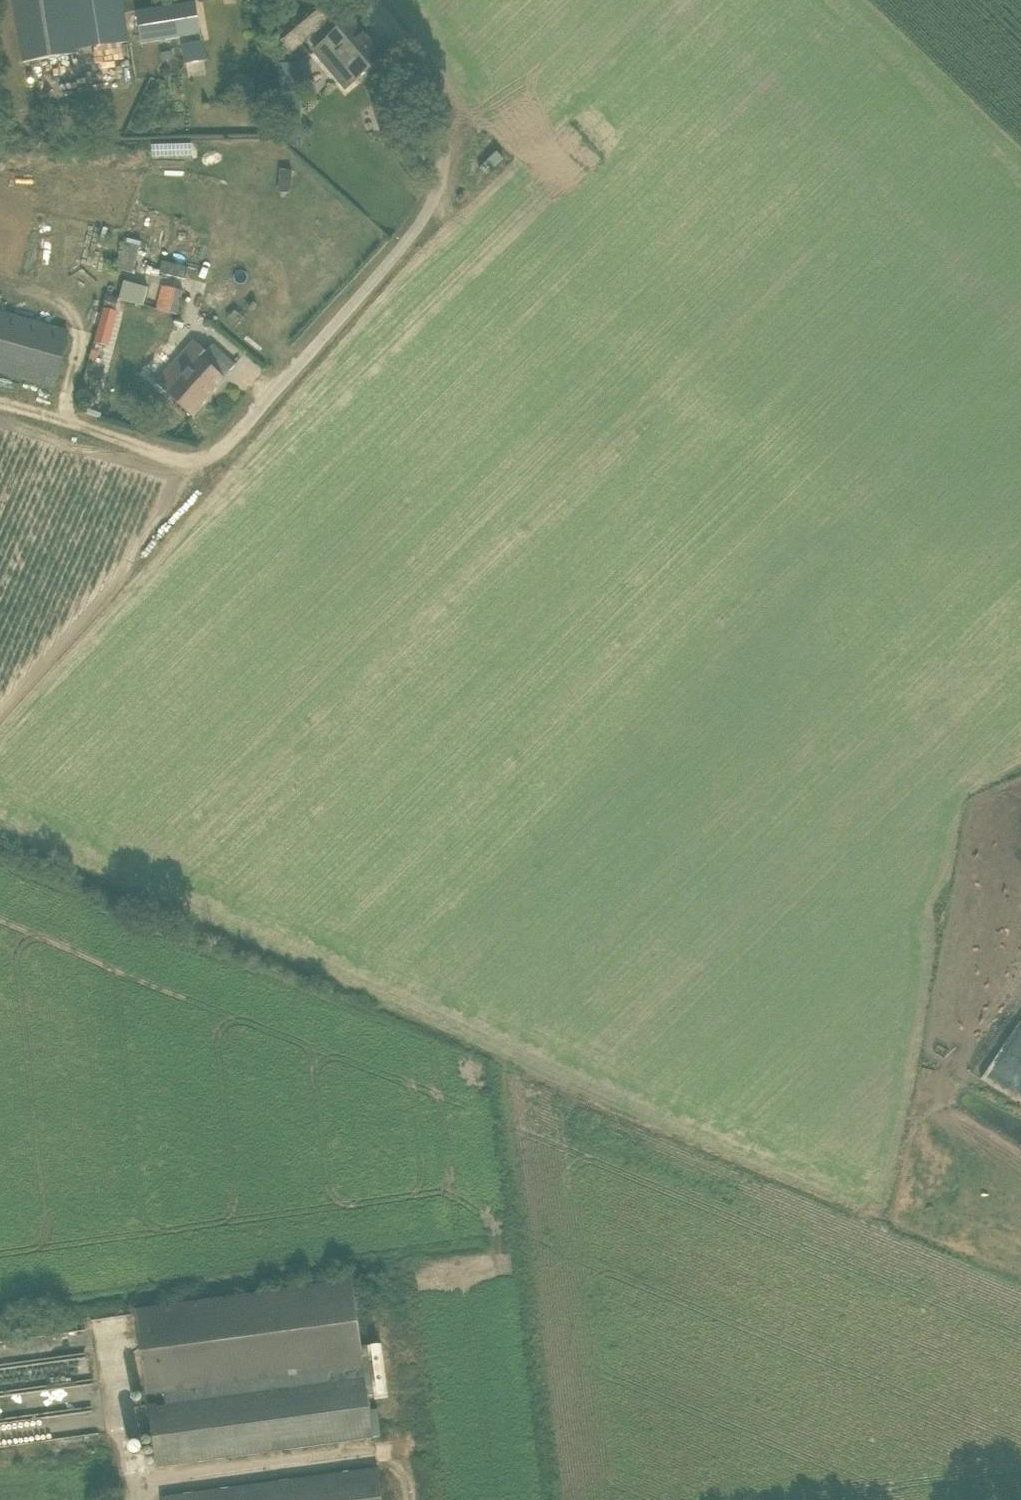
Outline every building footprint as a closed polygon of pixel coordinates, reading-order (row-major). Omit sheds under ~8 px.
[(24,62),(79,53),(70,0),(14,0),(24,62)] [(194,3),(179,5),(137,12),(142,43),(201,34),(196,2),(194,3)] [(295,15),(275,32),(292,52),(293,51),(304,42),(312,35),(295,15)] [(347,89),(383,58),(352,21),(327,41),(327,42),(315,52),(347,89)] [(203,42),(181,45),(184,63),(206,60),(203,42)] [(293,51),(302,62),(313,53),(304,42),(293,51)] [(408,129),(397,95),(374,103),(385,136),(408,129)] [(125,238),(116,269),(133,274),(141,242),(125,238)] [(159,273),(183,277),(185,266),(161,262),(159,273)] [(122,280),(117,300),(143,306),(147,286),(122,280)] [(161,286),(155,310),(177,315),(183,292),(161,286)] [(67,334),(68,332),(0,312),(0,371),(52,387),(67,334)] [(206,352),(194,341),(173,365),(174,366),(157,384),(193,416),(225,380),(224,379),(235,366),(212,345),(206,352)] [(135,1310),(140,1343),(147,1396),(364,1366),(352,1280),(135,1310)] [(157,1404),(148,1405),(157,1468),(374,1439),(365,1378),(157,1406),(157,1404)] [(377,1468),(161,1498),(161,1499),(382,1499),(377,1468)]
